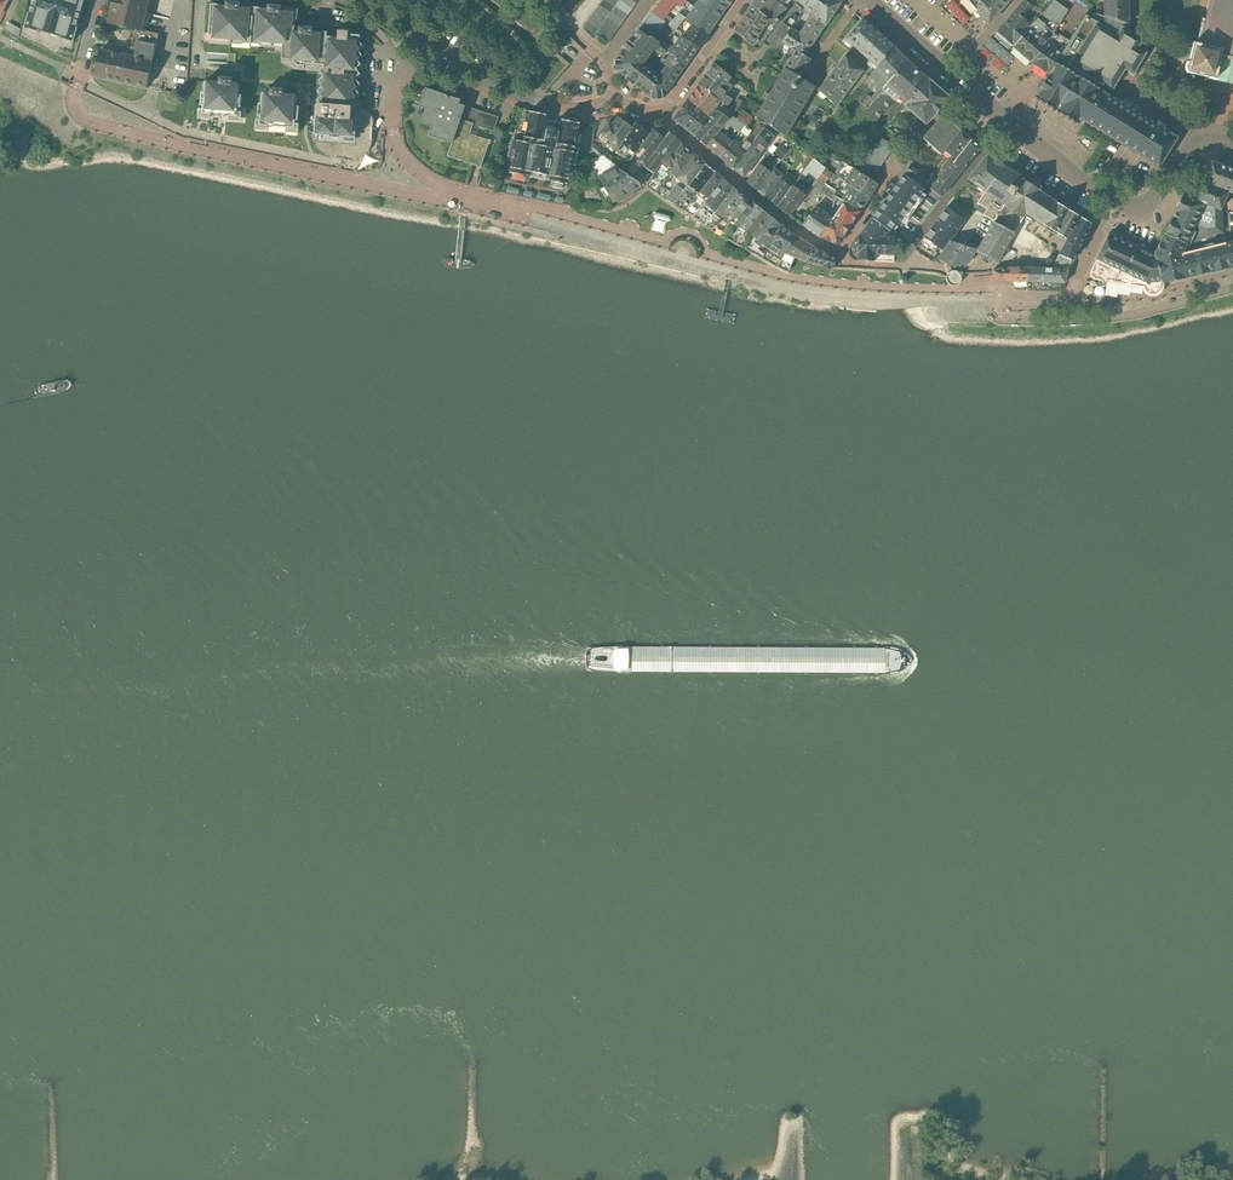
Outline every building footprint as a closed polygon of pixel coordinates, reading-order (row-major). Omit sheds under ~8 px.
[(0,15),(8,0),(0,0),(0,15)] [(23,26),(72,40),(85,0),(31,0),(23,26)] [(108,22),(136,29),(130,55),(136,57),(141,30),(142,31),(149,0),(113,0),(108,22)] [(562,6),(573,14),(582,0),(566,0),(562,6)] [(584,27),(595,35),(619,0),(603,0),(584,27)] [(632,9),(620,0),(616,6),(628,14),(632,9)] [(632,0),(620,0),(632,9),(636,3),(632,0)] [(653,12),(663,20),(667,15),(673,7),(676,3),(679,0),(662,0),(653,12)] [(686,0),(679,0),(676,3),(682,7),(683,6),(691,12),(695,7),(686,0)] [(687,19),(693,23),(708,34),(727,6),(719,0),(700,0),(695,7),(691,12),(687,19)] [(752,5),(770,19),(776,24),(779,20),(780,21),(790,6),(785,2),(786,0),(756,0),(752,5)] [(841,0),(810,0),(805,7),(804,9),(812,15),(825,24),(826,24),(842,1),(841,0)] [(976,10),(985,0),(967,0),(976,10)] [(976,10),(988,24),(1003,7),(1007,2),(1009,0),(985,0),(976,10)] [(996,33),(1013,46),(1036,19),(1042,12),(1029,3),(1024,0),(996,33)] [(1029,3),(1042,12),(1052,0),(1031,0),(1029,3)] [(1055,0),(1052,0),(1042,12),(1036,19),(1053,33),(1055,29),(1058,31),(1060,28),(1057,26),(1068,10),(1055,0)] [(1104,16),(1129,24),(1128,0),(1104,0),(1104,16)] [(1201,49),(1196,48),(1192,69),(1211,73),(1210,77),(1232,82),(1232,0),(1212,0),(1201,49)] [(252,37),(252,28),(254,7),(244,6),(243,9),(239,8),(239,3),(228,3),(227,7),(222,7),(223,4),(212,4),(209,38),(231,39),(231,43),(232,43),(232,39),(242,40),(243,36),(251,37),(251,43),(252,43),(252,37)] [(770,19),(752,5),(734,31),(752,45),(770,19)] [(269,6),(269,11),(264,10),(265,8),(254,7),(252,28),(252,37),(261,38),(261,42),(272,42),(271,47),(273,47),(273,43),(283,43),(284,43),(285,31),(285,27),(295,28),(296,20),(298,20),(298,9),(286,8),(285,12),(280,11),(281,7),(269,6)] [(628,14),(616,6),(612,12),(624,20),(628,14)] [(679,13),(673,7),(667,15),(673,20),(674,20),(679,13)] [(624,20),(612,12),(608,17),(620,26),(624,20)] [(665,22),(663,20),(653,12),(638,29),(650,37),(651,36),(654,38),(659,33),(666,23),(665,22)] [(679,13),(674,20),(673,20),(669,25),(675,30),(685,17),(682,14),(682,15),(679,13)] [(1104,16),(1093,13),(1090,18),(1087,16),(1086,15),(1085,16),(1083,20),(1082,20),(1081,21),(1082,22),(1080,25),(1079,25),(1078,27),(1079,27),(1076,30),(1075,32),(1073,36),(1073,35),(1072,37),(1070,41),(1069,42),(1067,46),(1066,46),(1066,47),(1064,51),(1063,51),(1062,52),(1063,53),(1062,53),(1049,75),(1047,79),(1046,79),(1045,80),(1046,81),(1042,87),(1041,88),(1039,92),(1038,92),(1034,98),(1078,125),(1081,119),(1099,89),(1102,84),(1111,89),(1111,90),(1113,91),(1114,89),(1113,89),(1116,85),(1117,84),(1119,80),(1120,79),(1120,78),(1122,75),(1123,73),(1125,69),(1132,74),(1134,75),(1135,74),(1134,73),(1137,70),(1138,68),(1140,64),(1140,65),(1141,63),(1143,59),(1144,58),(1146,54),(1147,54),(1148,53),(1146,52),(1139,48),(1141,44),(1142,43),(1142,42),(1144,39),(1139,36),(1138,35),(1137,35),(1133,33),(1134,33),(1132,32),(1127,29),(1129,26),(1130,24),(1129,24),(1104,16)] [(812,15),(800,34),(791,28),(782,42),(796,50),(805,55),(825,24),(812,15)] [(620,26),(608,17),(604,23),(616,31),(620,26)] [(894,47),(863,19),(846,39),(877,67),(894,47)] [(1053,33),(1036,19),(1013,46),(1032,63),(1054,34),(1053,33)] [(21,28),(9,21),(5,29),(19,36),(21,28)] [(616,31),(604,23),(600,29),(612,37),(616,31)] [(708,34),(693,23),(684,37),(699,47),(708,34)] [(784,24),(769,47),(776,51),(782,42),(791,28),(784,24)] [(305,63),(318,64),(324,65),(327,36),(328,32),(316,31),(316,34),(312,33),(312,28),(301,27),(300,32),(295,32),(295,28),(285,27),(285,31),(284,43),(283,43),(282,59),(292,59),(298,65),(304,66),(304,68),(305,68),(305,63)] [(612,37),(600,29),(596,34),(608,43),(612,37)] [(650,37),(638,29),(629,41),(629,40),(624,47),(626,48),(616,60),(615,60),(617,71),(634,85),(635,85),(635,84),(648,68),(643,64),(660,42),(654,38),(651,36),(650,37)] [(130,55),(101,49),(95,77),(147,88),(158,34),(142,31),(141,30),(136,57),(130,55)] [(339,31),(338,37),(327,36),(324,65),(324,66),(324,67),(320,71),(321,72),(321,71),(323,74),(323,76),(319,80),(322,84),(322,86),(318,90),(322,93),(322,96),(318,100),(321,103),(319,103),(317,105),(317,106),(316,115),(315,135),(316,137),(319,142),(322,146),(324,148),(326,150),(328,151),(331,153),(335,155),(348,157),(351,157),(355,157),(358,156),(360,155),(363,153),(364,152),(366,150),(367,147),(368,145),(369,143),(369,142),(370,135),(370,134),(368,135),(366,130),(364,131),(365,118),(356,118),(356,116),(359,114),(359,111),(357,109),(357,107),(355,107),(355,106),(359,103),(355,98),(356,96),(359,93),(356,89),(356,86),(360,84),(357,79),(357,77),(361,74),(358,69),(358,67),(362,64),(358,60),(359,58),(362,55),(359,50),(359,48),(363,45),(360,41),(360,35),(351,34),(348,34),(348,31),(339,31)] [(1060,35),(1058,37),(1054,34),(1032,63),(1049,75),(1062,53),(1063,53),(1062,52),(1063,51),(1064,51),(1066,47),(1065,47),(1066,46),(1067,46),(1069,42),(1070,41),(1060,35)] [(684,37),(682,36),(674,47),(673,47),(669,52),(671,53),(687,64),(699,47),(684,37)] [(877,67),(871,75),(880,82),(885,87),(908,61),(894,47),(877,67)] [(805,55),(796,50),(785,68),(786,69),(799,77),(800,76),(811,59),(805,55)] [(671,53),(666,61),(663,59),(661,61),(667,65),(658,76),(656,78),(669,89),(687,64),(671,53)] [(846,55),(819,91),(836,106),(863,70),(846,55)] [(929,79),(908,61),(885,87),(895,96),(905,105),(929,79)] [(731,77),(713,63),(706,74),(727,90),(729,92),(731,89),(733,87),(727,83),(731,77)] [(669,89),(656,78),(658,76),(648,68),(635,84),(635,85),(652,98),(652,99),(663,98),(663,97),(669,89)] [(799,77),(786,69),(756,117),(785,135),(816,86),(800,76),(799,77)] [(727,90),(706,74),(699,84),(721,102),(728,106),(732,99),(724,94),(727,90)] [(871,75),(864,83),(873,90),(880,82),(871,75)] [(233,79),(232,79),(221,78),(221,83),(205,82),(205,92),(202,92),(201,105),(204,106),(203,114),(228,116),(238,116),(239,107),(241,107),(242,95),(240,94),(241,84),(232,84),(233,79)] [(951,98),(929,79),(905,105),(926,124),(935,115),(938,111),(951,98)] [(873,90),(864,83),(853,97),(867,108),(874,100),(868,95),(873,90)] [(721,102),(699,84),(688,99),(710,116),(721,102)] [(874,100),(867,108),(864,113),(874,122),(895,96),(885,87),(882,91),(874,100)] [(260,125),(268,126),(295,128),(296,120),(299,120),(300,106),(297,106),(298,96),(283,95),(283,90),(272,89),(272,94),(270,94),(263,93),(262,103),(259,103),(258,116),(261,116),(260,125)] [(460,100),(426,89),(420,106),(426,108),(421,122),(433,126),(430,135),(452,142),(460,119),(465,106),(459,104),(460,100)] [(1177,137),(1099,89),(1081,119),(1086,122),(1112,138),(1158,167),(1177,137)] [(743,101),(738,98),(731,108),(736,111),(743,101)] [(710,116),(688,99),(675,116),(676,120),(675,121),(695,137),(704,126),(698,122),(702,117),(708,121),(711,117),(710,116)] [(492,115),(465,106),(460,119),(473,124),(487,128),(492,115)] [(699,132),(695,137),(707,146),(719,131),(723,126),(724,127),(727,129),(730,125),(736,118),(731,115),(729,118),(717,110),(711,117),(708,121),(704,126),(699,132)] [(561,128),(544,124),(546,115),(547,114),(530,111),(530,112),(525,136),(524,137),(525,137),(524,142),(515,140),(514,141),(515,141),(513,149),(513,150),(516,150),(511,172),(510,173),(568,184),(568,183),(567,183),(570,169),(573,170),(576,152),(574,151),(575,147),(575,146),(579,124),(580,124),(580,123),(562,119),(562,120),(563,120),(561,128)] [(939,112),(938,111),(935,115),(936,116),(940,119),(923,138),(941,155),(945,151),(961,131),(944,115),(943,116),(939,112)] [(751,118),(742,112),(738,119),(746,125),(751,118)] [(499,117),(492,115),(487,128),(494,131),(499,117)] [(634,128),(618,116),(614,122),(611,119),(609,121),(600,133),(619,148),(623,143),(634,128)] [(745,125),(736,118),(730,125),(739,133),(745,125)] [(473,124),(460,119),(452,142),(449,153),(482,164),(489,144),(490,144),(491,141),(470,133),(473,124)] [(650,134),(637,123),(634,128),(623,143),(635,153),(640,146),(641,146),(650,134)] [(752,131),(745,125),(741,131),(747,136),(752,131)] [(758,125),(748,139),(753,143),(760,134),(759,134),(763,129),(758,125)] [(776,133),(768,126),(766,129),(773,135),(776,133)] [(732,142),(723,135),(728,131),(727,129),(724,127),(719,132),(719,131),(707,146),(720,157),(732,142)] [(763,129),(759,134),(760,134),(753,143),(751,146),(752,147),(760,154),(774,136),(773,135),(766,129),(764,128),(763,129)] [(650,134),(641,146),(646,150),(638,160),(645,166),(662,142),(662,141),(665,138),(654,129),(650,134)] [(971,139),(961,131),(945,151),(955,159),(971,139)] [(665,138),(662,141),(662,142),(645,166),(644,167),(654,174),(661,164),(670,151),(674,154),(682,143),(670,132),(665,138)] [(882,138),(859,172),(871,180),(884,162),(894,146),(882,138)] [(740,145),(726,162),(733,168),(751,146),(753,143),(748,139),(741,146),(740,145)] [(952,163),(947,159),(941,167),(945,170),(934,184),(931,189),(941,197),(961,171),(980,147),(971,139),(955,159),(952,163)] [(732,142),(720,157),(726,162),(740,145),(734,140),(732,142)] [(682,143),(674,154),(670,151),(661,164),(671,172),(675,166),(681,171),(694,154),(682,143)] [(752,147),(734,168),(744,177),(760,154),(752,147)] [(789,152),(783,147),(776,156),(781,160),(782,159),(789,152)] [(936,160),(921,149),(909,166),(923,176),(936,160)] [(1003,166),(988,153),(968,178),(985,191),(986,191),(1003,166)] [(604,154),(589,163),(599,179),(600,178),(618,167),(607,158),(604,154)] [(694,154),(681,171),(675,166),(671,172),(668,176),(670,178),(673,174),(688,186),(706,163),(694,154)] [(811,156),(804,165),(807,167),(814,159),(811,156)] [(790,166),(782,159),(781,160),(778,165),(786,171),(790,166)] [(819,163),(814,159),(807,167),(803,173),(806,176),(809,172),(817,179),(818,178),(825,168),(819,163)] [(843,162),(834,175),(845,182),(854,168),(843,162)] [(1212,162),(1204,182),(1204,183),(1228,191),(1232,193),(1232,169),(1212,162)] [(705,163),(688,186),(698,194),(700,192),(715,172),(706,163),(705,163)] [(766,168),(759,163),(747,182),(751,185),(758,191),(774,169),(775,168),(769,163),(766,168)] [(923,176),(909,166),(897,183),(915,195),(927,179),(923,176)] [(1022,178),(1003,166),(986,191),(985,191),(977,203),(980,205),(987,209),(984,214),(994,221),(1005,205),(1022,178)] [(639,181),(618,167),(600,178),(613,201),(641,185),(639,181)] [(825,168),(818,178),(824,183),(831,173),(825,168)] [(859,172),(854,168),(845,182),(847,184),(869,198),(878,184),(871,180),(859,172)] [(774,169),(758,191),(766,198),(781,178),(783,175),(774,169)] [(483,171),(483,172),(479,171),(477,175),(480,176),(477,188),(505,195),(505,194),(528,199),(557,205),(572,207),(573,200),(571,200),(571,204),(552,201),(531,197),(498,190),(480,186),(484,171),(483,171)] [(715,172),(700,192),(708,198),(725,179),(715,172)] [(781,178),(766,198),(777,207),(791,187),(781,178)] [(824,183),(818,178),(817,179),(812,186),(818,189),(824,194),(830,186),(824,183)] [(1022,178),(1005,205),(1024,217),(1026,213),(1039,191),(1040,191),(1040,189),(1022,178)] [(708,198),(705,203),(716,212),(734,187),(725,179),(708,198)] [(915,195),(897,183),(884,201),(902,214),(905,209),(908,211),(914,203),(911,201),(915,195)] [(1228,191),(1204,183),(1203,183),(1196,200),(1197,200),(1220,210),(1228,191)] [(792,265),(795,259),(793,258),(790,266),(788,271),(779,266),(778,266),(766,259),(739,244),(712,229),(706,224),(694,216),(687,211),(682,209),(674,203),(667,199),(648,186),(647,186),(646,184),(645,185),(646,187),(646,188),(659,197),(681,212),(684,214),(684,213),(692,218),(692,219),(696,221),(697,220),(702,224),(705,227),(706,226),(747,251),(767,263),(776,268),(787,274),(789,274),(790,273),(792,269),(792,267),(792,265)] [(869,198),(847,184),(844,189),(847,191),(842,199),(848,204),(860,211),(869,198)] [(575,201),(574,207),(596,209),(604,209),(608,210),(613,209),(622,206),(633,199),(644,190),(646,188),(646,187),(645,185),(640,189),(631,197),(624,202),(619,204),(614,206),(608,207),(604,206),(597,206),(576,204),(577,201),(575,201)] [(677,185),(667,199),(674,203),(684,190),(677,185)] [(791,187),(777,207),(789,216),(805,195),(793,185),(791,187)] [(838,191),(830,186),(824,194),(834,201),(836,196),(838,191)] [(734,187),(716,212),(730,221),(724,230),(728,233),(734,224),(743,212),(738,208),(746,197),(734,187)] [(1040,191),(1039,191),(1026,213),(1044,224),(1057,202),(1040,191)] [(1196,200),(1182,194),(1174,211),(1175,211),(1164,234),(1193,247),(1217,242),(1215,235),(1223,233),(1222,210),(1220,210),(1197,200),(1196,200)] [(848,204),(844,210),(840,208),(843,201),(836,196),(834,201),(830,212),(835,214),(852,224),(860,211),(848,204)] [(767,213),(746,197),(738,208),(743,212),(734,224),(740,228),(737,233),(738,235),(740,236),(742,236),(745,231),(751,235),(767,213)] [(902,214),(884,201),(872,218),(890,231),(902,214)] [(1079,216),(1057,202),(1044,224),(1067,238),(1079,216)] [(700,208),(694,204),(687,211),(694,216),(702,207),(701,207),(702,207),(701,207),(700,208)] [(987,209),(980,205),(977,210),(984,214),(987,209)] [(1024,217),(1005,205),(994,221),(1015,232),(1019,225),(1024,217)] [(816,206),(802,225),(821,237),(832,218),(828,215),(816,206)] [(655,212),(651,229),(662,232),(666,215),(655,212)] [(782,225),(767,213),(751,235),(768,249),(782,225)] [(852,224),(835,214),(832,218),(821,237),(833,243),(840,242),(852,224)] [(1079,216),(1067,238),(1059,253),(1072,260),(1091,223),(1079,216)] [(718,221),(712,217),(706,224),(712,229),(718,221)] [(890,231),(872,218),(859,236),(858,260),(894,261),(895,237),(885,237),(890,231)] [(1015,232),(994,221),(976,252),(998,262),(1007,245),(1012,237),(1015,232)] [(796,236),(782,225),(768,249),(778,255),(780,251),(785,254),(785,253),(796,236)] [(1038,238),(1019,225),(1015,232),(1012,237),(1031,249),(1038,238)] [(1135,246),(1109,234),(1091,272),(1091,273),(1091,274),(1091,275),(1091,276),(1092,277),(1093,278),(1095,279),(1098,280),(1099,280),(1101,280),(1103,279),(1104,280),(1105,280),(1105,281),(1124,283),(1135,246)] [(1181,253),(1186,244),(1164,234),(1154,255),(1155,256),(1161,283),(1162,283),(1187,277),(1186,277),(1186,275),(1232,263),(1232,241),(1181,253)] [(813,247),(796,236),(785,253),(793,258),(794,256),(807,260),(813,247)] [(977,249),(950,241),(938,257),(944,262),(945,263),(947,264),(948,264),(948,263),(950,262),(955,263),(956,263),(957,263),(958,262),(967,265),(976,252),(977,249)] [(1154,255),(1135,246),(1124,283),(1143,287),(1144,289),(1145,291),(1146,292),(1147,293),(1150,295),(1152,295),(1154,295),(1156,295),(1157,294),(1158,293),(1159,292),(1161,290),(1161,289),(1162,288),(1162,286),(1162,285),(1162,284),(1162,283),(1161,283),(1155,256),(1154,255)] [(831,256),(813,247),(807,260),(817,263),(834,267),(836,258),(831,256)] [(793,258),(785,253),(785,254),(781,261),(790,266),(793,258)] [(794,256),(793,258),(795,259),(795,258),(817,264),(825,266),(834,268),(834,267),(817,263),(807,260),(794,256)] [(1014,266),(992,269),(992,275),(992,279),(991,279),(992,281),(993,280),(1014,281),(1014,280),(1027,281),(1028,266),(1014,266)] [(1069,268),(1028,266),(1027,281),(1028,281),(1065,282),(1069,268)] [(836,267),(834,267),(834,268),(876,271),(876,273),(878,276),(881,276),(884,276),(886,275),(887,273),(888,271),(916,272),(946,276),(942,274),(942,273),(933,271),(926,270),(914,270),(904,269),(887,269),(873,269),(856,267),(844,267),(836,267)] [(1224,269),(1206,273),(1186,277),(1187,277),(1187,278),(1232,268),(1232,267),(1224,269)] [(963,277),(963,274),(963,272),(963,271),(956,271),(947,272),(947,276),(946,276),(946,280),(947,283),(950,286),(952,286),(956,286),(959,284),(959,283),(960,282),(962,279),(963,277)] [(1027,281),(1014,280),(1014,281),(1013,290),(1024,290),(1025,290),(1028,290),(1028,281),(1027,281)] [(1122,293),(1145,291),(1144,289),(1102,294),(1085,291),(1086,286),(1090,287),(1090,286),(1085,285),(1084,292),(1102,295),(1122,293)]
